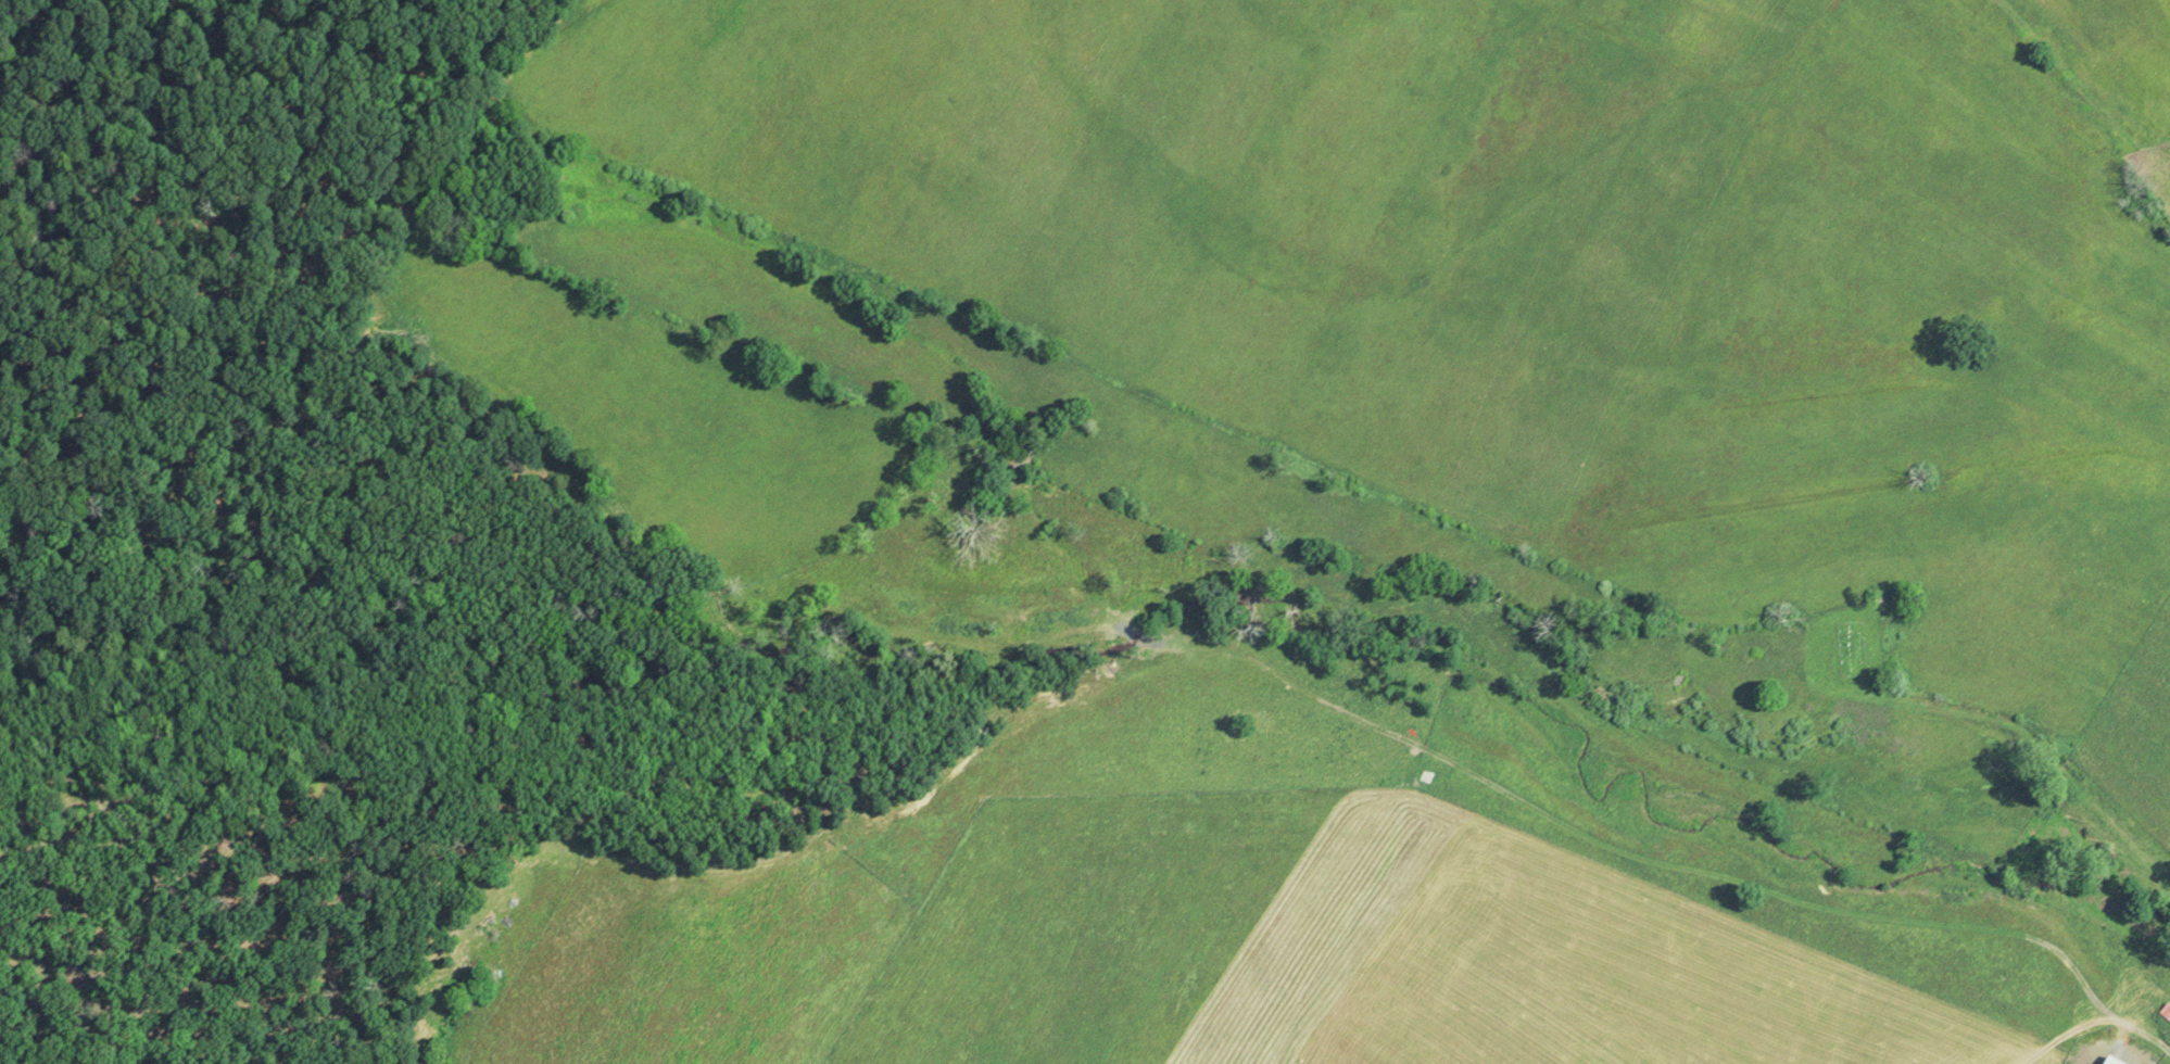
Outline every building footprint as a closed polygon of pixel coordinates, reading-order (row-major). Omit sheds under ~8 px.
[(2167,1002),(2157,1015),(2169,1026),(2169,1004),(2167,1002)]
